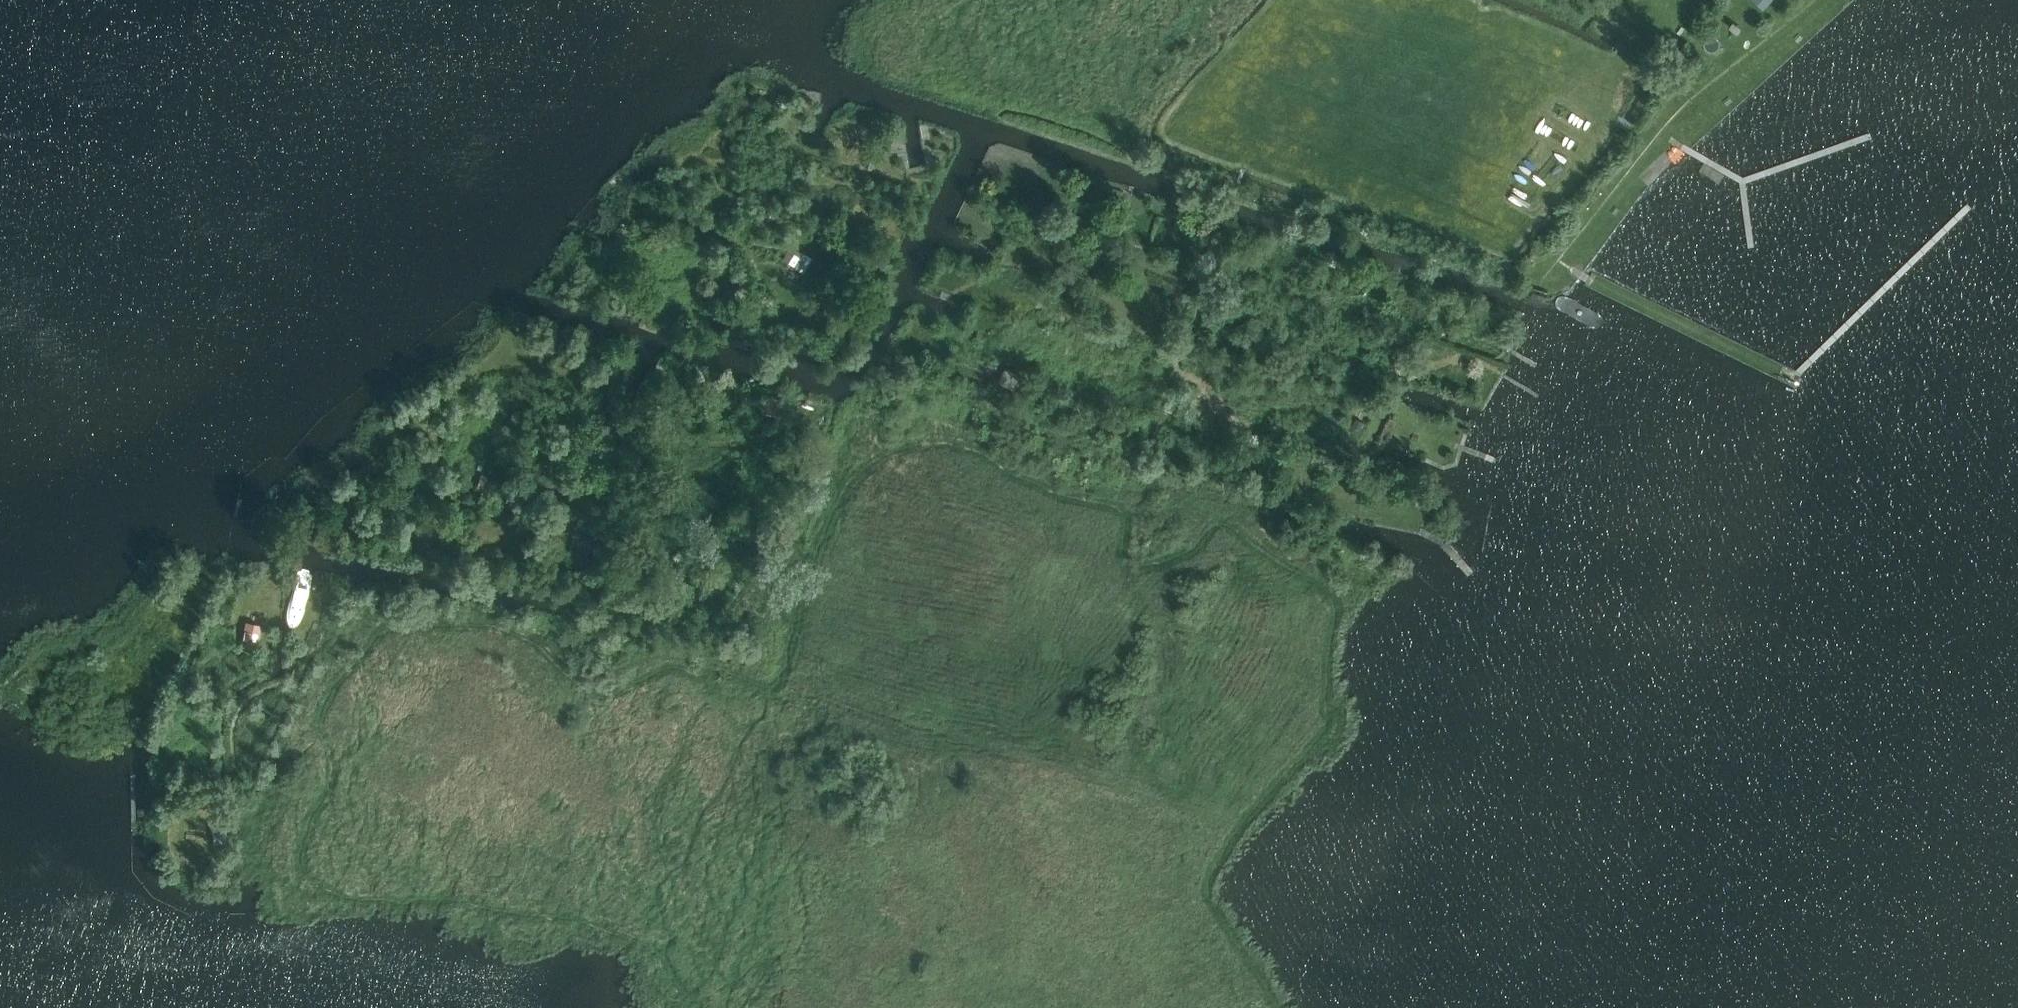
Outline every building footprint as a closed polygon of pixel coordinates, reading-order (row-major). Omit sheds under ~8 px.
[(1764,9),(1773,0),(1754,0),(1764,9)] [(998,382),(1017,391),(1023,377),(1005,368),(998,382)] [(765,412),(782,415),(784,399),(768,396),(765,412)] [(495,477),(480,473),(476,490),(491,494),(495,477)] [(254,644),(259,623),(245,620),(241,641),(254,644)]
